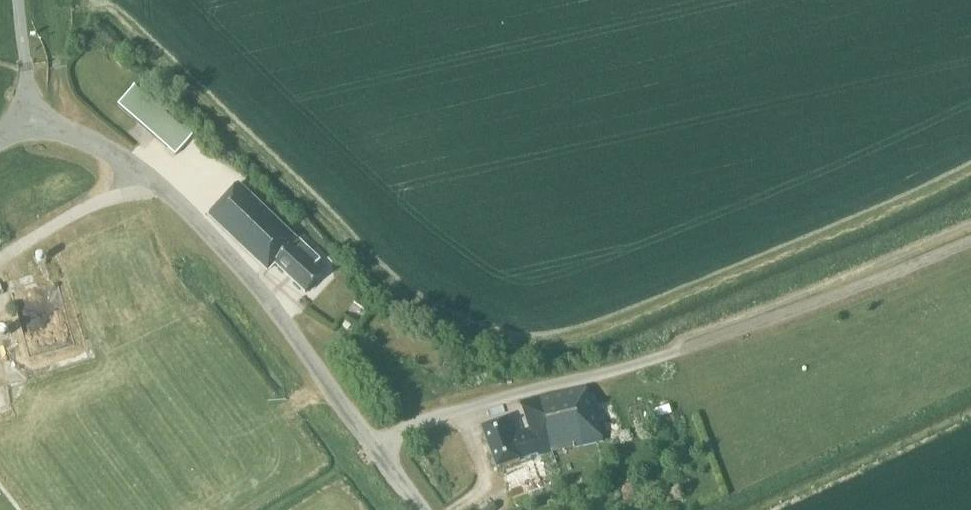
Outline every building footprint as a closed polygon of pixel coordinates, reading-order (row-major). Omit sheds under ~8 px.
[(176,156),(194,135),(185,126),(182,129),(135,87),(118,105),(176,156)] [(296,240),(238,185),(210,215),(268,271),(275,263),(305,292),(323,275),(315,267),(320,261),(297,239),(296,240)] [(507,488),(537,477),(547,473),(541,456),(604,442),(586,389),(520,403),(530,430),(511,437),(505,420),(482,428),(497,469),(520,460),(519,459),(530,457),(531,461),(501,471),(507,488)]
